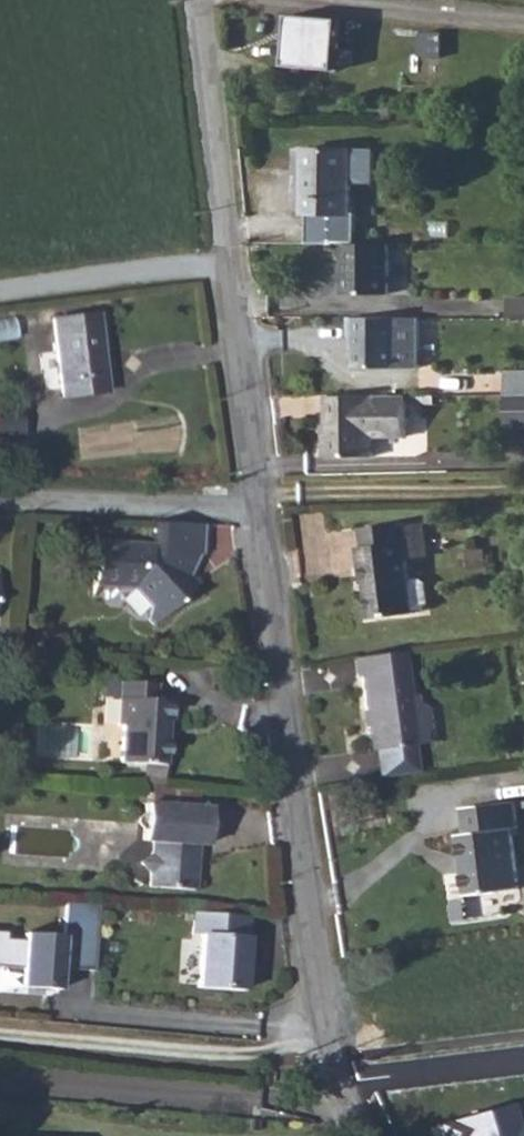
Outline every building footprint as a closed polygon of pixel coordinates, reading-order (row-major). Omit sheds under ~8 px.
[(332,27),(281,23),(277,75),(328,79),(332,27)] [(350,154),(303,154),(303,219),(308,219),(308,249),(343,249),(355,249),(355,218),(350,218),(350,154)] [(355,249),(343,249),(343,299),(390,299),(390,249),(355,249)] [(523,326),(523,303),(503,303),(503,326),(523,326)] [(104,388),(95,312),(52,317),(62,394),(104,388)] [(417,326),(345,327),(345,343),(351,343),(352,376),(418,376),(417,326)] [(502,379),(502,402),(523,402),(523,379),(502,379)] [(502,402),(502,432),(523,432),(523,402),(502,402)] [(405,405),(325,405),(325,441),(320,441),(320,465),(373,464),(373,443),(405,443),(405,405)] [(206,550),(207,523),(158,520),(157,540),(104,538),(101,581),(141,584),(158,600),(156,615),(163,623),(202,584),(181,563),(192,550),(206,550)] [(366,625),(410,621),(405,563),(415,562),(412,533),(410,533),(410,530),(401,530),(400,527),(358,530),(360,546),(354,547),(356,573),(359,573),(360,587),(363,587),(366,625)] [(412,533),(415,562),(427,561),(425,532),(412,533)] [(413,749),(404,655),(391,656),(352,660),(354,680),(361,679),(368,753),(413,749)] [(132,764),(161,766),(164,725),(169,725),(171,700),(157,699),(158,683),(119,681),(116,722),(121,722),(119,763),(132,764)] [(131,785),(160,787),(161,766),(132,764),(131,785)] [(464,896),(519,887),(510,829),(520,828),(515,800),(462,809),(466,833),(455,835),(464,896)] [(202,844),(204,809),(139,804),(137,840),(146,841),(145,854),(135,861),(144,871),(143,888),(189,890),(191,857),(187,857),(189,844),(202,844)] [(67,900),(63,934),(25,930),(24,935),(5,933),(6,928),(0,927),(0,963),(21,965),(19,986),(57,990),(60,965),(62,949),(95,952),(100,903),(67,900)] [(248,918),(190,912),(188,934),(197,935),(192,988),(241,992),(248,918)] [(95,952),(62,949),(60,965),(93,969),(95,952)] [(518,1104),(455,1120),(459,1135),(523,1135),(523,1122),(523,1123),(518,1104)]
